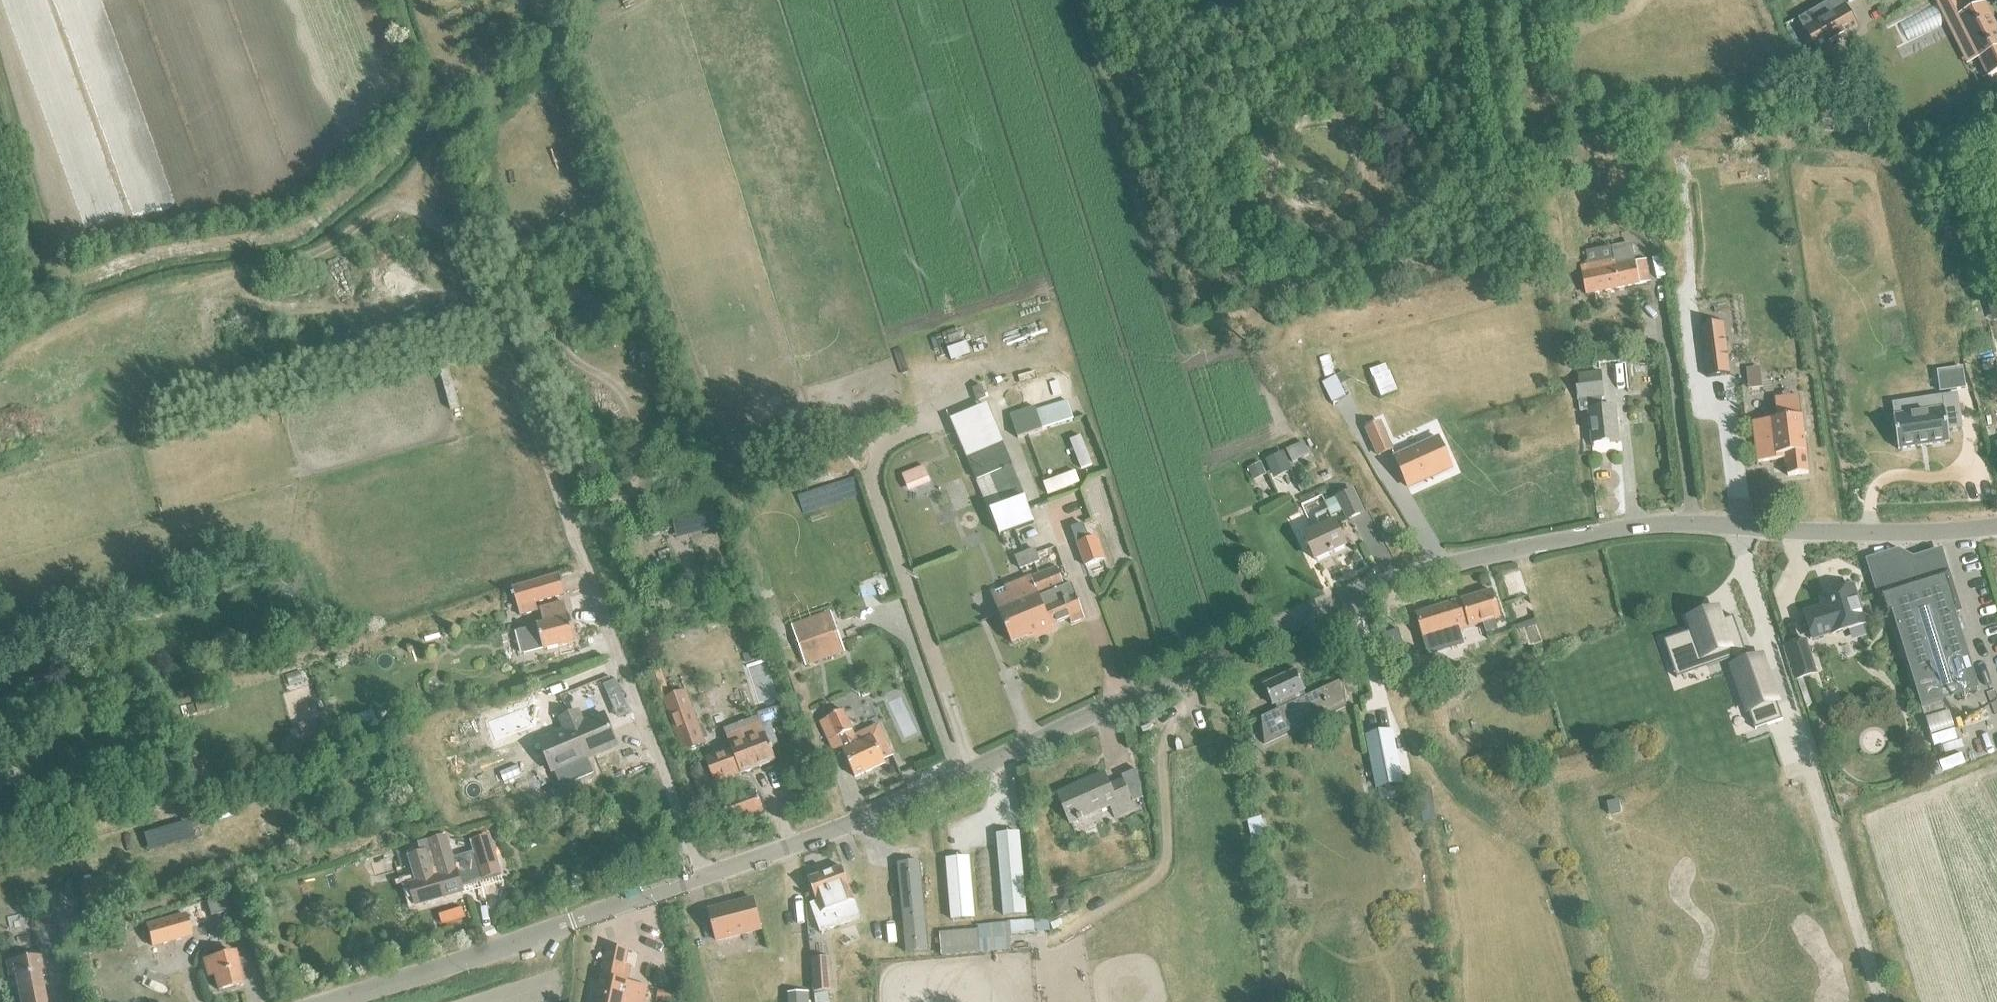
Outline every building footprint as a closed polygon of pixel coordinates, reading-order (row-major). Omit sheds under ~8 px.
[(1797,19),(1816,52),(1858,29),(1841,0),(1832,0),(1797,19)] [(1935,0),(1947,23),(1958,18),(1978,59),(1988,78),(1996,73),(1996,30),(1983,3),(1967,11),(1962,0),(1935,0)] [(1967,204),(1956,206),(1959,219),(1970,216),(1967,204)] [(1614,262),(1613,262),(1581,268),(1587,296),(1650,282),(1645,261),(1635,263),(1635,262),(1634,262),(1632,244),(1612,248),(1614,262)] [(1980,290),(1983,302),(1996,298),(1996,288),(1996,286),(1980,290)] [(1700,328),(1706,378),(1728,375),(1722,325),(1700,328)] [(1908,339),(1896,342),(1899,354),(1910,352),(1908,339)] [(966,343),(947,350),(951,362),(970,355),(966,343)] [(1329,357),(1319,360),(1324,378),(1335,375),(1329,357)] [(1370,372),(1380,398),(1397,390),(1389,371),(1388,372),(1385,365),(1370,372)] [(1759,367),(1746,369),(1746,371),(1748,388),(1761,387),(1759,369),(1759,367)] [(1965,367),(1954,370),(1957,381),(1968,378),(1965,367)] [(1343,373),(1336,376),(1340,384),(1347,381),(1343,373)] [(1580,389),(1578,389),(1579,402),(1580,402),(1581,411),(1588,410),(1592,444),(1618,442),(1615,408),(1597,409),(1596,400),(1603,400),(1600,373),(1579,375),(1580,389)] [(1340,384),(1336,376),(1321,383),(1331,404),(1346,398),(1340,384)] [(982,386),(972,389),(977,402),(986,399),(982,386)] [(1895,417),(1893,417),(1898,450),(1949,442),(1947,431),(1961,429),(1956,395),(1941,398),(1943,409),(1895,417)] [(1776,419),(1751,422),(1756,462),(1784,459),(1786,476),(1807,473),(1798,396),(1792,397),(1774,399),(1776,419)] [(1010,416),(1017,439),(1074,420),(1067,401),(1035,410),(1034,407),(1010,416)] [(987,405),(950,419),(966,459),(989,515),(992,513),(1001,538),(1036,525),(1011,467),(1012,466),(1002,443),(987,405)] [(1381,423),(1366,430),(1378,456),(1393,449),(1381,423)] [(1396,457),(1409,487),(1453,468),(1440,438),(1396,457)] [(1304,442),(1286,450),(1292,463),(1310,454),(1304,442)] [(1292,470),(1283,452),(1265,461),(1274,479),(1292,470)] [(1261,462),(1249,468),(1255,480),(1266,474),(1261,462)] [(909,472),(916,487),(931,481),(924,466),(909,472)] [(909,472),(901,476),(908,491),(916,487),(909,472)] [(1347,518),(1361,511),(1351,491),(1324,504),(1328,511),(1314,517),(1320,529),(1303,536),(1314,560),(1344,546),(1330,516),(1343,510),(1347,518)] [(1087,539),(1076,543),(1084,566),(1103,560),(1094,536),(1087,539)] [(1035,550),(1015,557),(1020,569),(1040,562),(1035,550)] [(1868,564),(1877,593),(1885,618),(1893,616),(1926,718),(1946,712),(1943,701),(1979,689),(1955,613),(1961,611),(1948,570),(1942,554),(1924,560),(1898,555),(1868,564)] [(992,593),(1012,643),(1070,619),(1073,624),(1086,618),(1072,584),(1064,587),(1056,567),(992,593)] [(558,575),(512,589),(520,616),(537,611),(535,603),(564,595),(558,575)] [(1805,614),(1813,639),(1832,633),(1833,635),(1865,625),(1852,586),(1844,589),(1839,587),(1830,590),(1829,594),(1827,594),(1831,606),(1805,614)] [(1497,629),(1494,620),(1500,619),(1492,592),(1415,615),(1428,655),(1462,644),(1458,632),(1483,624),(1485,632),(1497,629)] [(537,626),(517,632),(523,655),(543,649),(543,650),(576,641),(570,617),(567,618),(563,603),(549,607),(540,609),(544,624),(537,626)] [(1694,631),(1663,641),(1673,668),(1703,657),(1707,668),(1733,659),(1736,667),(1733,668),(1755,730),(1782,721),(1761,658),(1746,664),(1743,656),(1746,655),(1733,617),(1720,622),(1707,626),(1703,615),(1690,620),(1694,631)] [(794,634),(806,668),(845,654),(833,621),(794,634)] [(1398,630),(1382,635),(1391,666),(1408,661),(1398,630)] [(1787,647),(1798,680),(1815,674),(1805,641),(1787,647)] [(593,684),(569,696),(573,706),(597,693),(595,689),(612,682),(614,681),(606,665),(588,673),(589,676),(590,678),(593,684)] [(1261,718),(1265,744),(1346,706),(1342,681),(1305,698),(1302,692),(1304,691),(1296,672),(1262,687),(1271,706),(1275,704),(1278,710),(1261,718)] [(599,699),(604,710),(622,701),(616,690),(599,699)] [(665,698),(663,699),(666,708),(679,745),(682,754),(688,752),(706,746),(686,691),(665,698)] [(216,696),(203,700),(206,712),(222,707),(219,695),(216,696)] [(510,716),(479,722),(480,730),(511,724),(512,725),(518,724),(527,716),(526,710),(510,714),(510,716)] [(883,759),(892,755),(878,724),(853,736),(841,711),(818,722),(834,756),(843,752),(855,778),(885,763),(883,759)] [(578,713),(569,716),(586,758),(594,755),(595,758),(617,748),(604,716),(582,724),(578,713)] [(586,758),(569,716),(560,720),(566,732),(540,743),(552,772),(586,758)] [(732,750),(707,759),(708,762),(715,783),(740,774),(775,762),(759,718),(725,730),(732,750)] [(318,721),(296,727),(301,742),(322,736),(318,721)] [(1391,733),(1367,738),(1377,787),(1401,782),(1391,733)] [(797,754),(786,756),(788,766),(799,763),(797,754)] [(708,762),(691,768),(706,811),(714,808),(723,804),(715,783),(708,762)] [(1084,820),(1084,818),(1112,805),(1117,815),(1135,807),(1122,780),(1110,786),(1104,773),(1058,794),(1072,823),(1080,820),(1080,822),(1084,820)] [(1431,788),(1417,790),(1422,820),(1436,817),(1431,788)] [(755,792),(725,803),(732,823),(762,812),(755,792)] [(0,807),(0,824),(11,821),(6,805),(0,807)] [(996,836),(1003,916),(1025,914),(1018,834),(996,836)] [(468,882),(500,872),(489,837),(470,843),(473,852),(452,859),(446,837),(429,842),(431,851),(409,858),(422,902),(462,891),(460,883),(468,881),(468,882)] [(946,860),(952,920),(974,918),(968,858),(946,860)] [(897,864),(906,953),(927,951),(919,862),(897,864)] [(860,918),(858,914),(841,867),(817,876),(816,876),(808,879),(816,902),(809,904),(820,932),(860,918)] [(229,912),(226,896),(206,900),(210,916),(229,912)] [(1065,898),(1054,901),(1056,912),(1068,909),(1065,898)] [(708,910),(716,941),(760,929),(752,899),(708,910)] [(149,925),(155,947),(194,936),(188,915),(149,925)] [(75,919),(58,927),(60,932),(62,936),(79,929),(76,921),(75,919)] [(236,924),(226,927),(229,941),(240,938),(236,924)] [(939,933),(941,958),(980,954),(980,953),(978,930),(939,933)] [(627,952),(607,948),(596,1001),(644,1001),(647,987),(626,983),(629,968),(624,966),(627,952)] [(215,960),(203,963),(207,978),(213,977),(217,992),(241,986),(233,955),(223,957),(221,949),(212,951),(215,960)] [(8,979),(14,978),(19,1001),(45,1001),(40,973),(46,972),(43,956),(5,963),(8,979)] [(832,992),(830,958),(811,960),(814,993),(832,992)] [(656,998),(669,1000),(671,993),(658,990),(656,998)] [(788,1001),(809,1001),(808,993),(787,994),(788,1001)]
